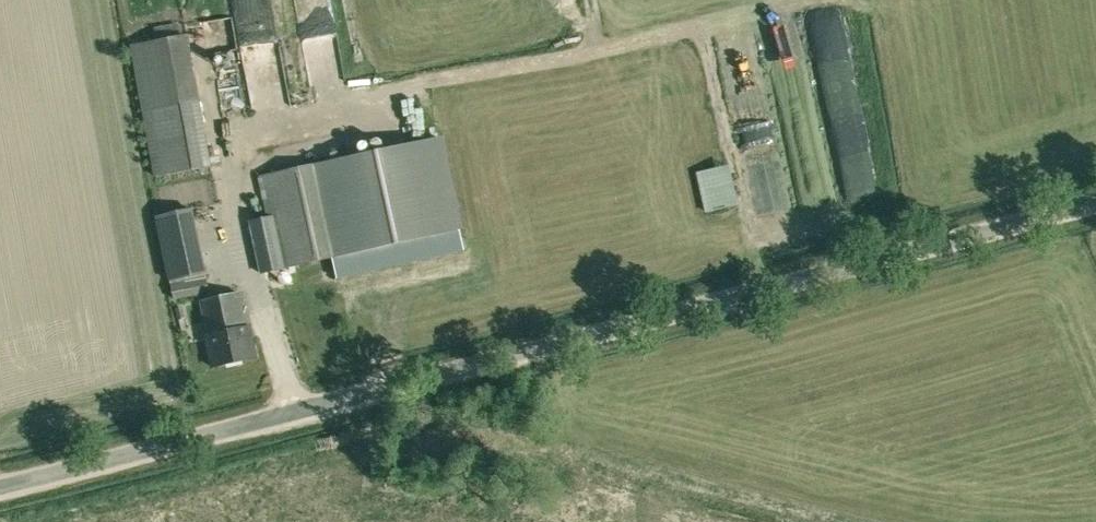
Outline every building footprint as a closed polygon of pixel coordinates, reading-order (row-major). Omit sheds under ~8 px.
[(265,0),(237,0),(242,41),(269,38),(265,0)] [(185,36),(133,46),(157,175),(209,166),(185,36)] [(443,137),(341,158),(332,160),(261,176),(270,216),(247,221),(258,275),(268,271),(278,269),(353,254),(463,230),(443,137)] [(157,217),(159,229),(169,281),(203,274),(189,210),(157,217)] [(281,272),(278,269),(268,271),(277,278),(277,277),(278,275),(279,274),(280,273),(281,272)] [(212,367),(254,358),(247,327),(245,327),(238,293),(200,302),(207,336),(205,336),(212,367)]
